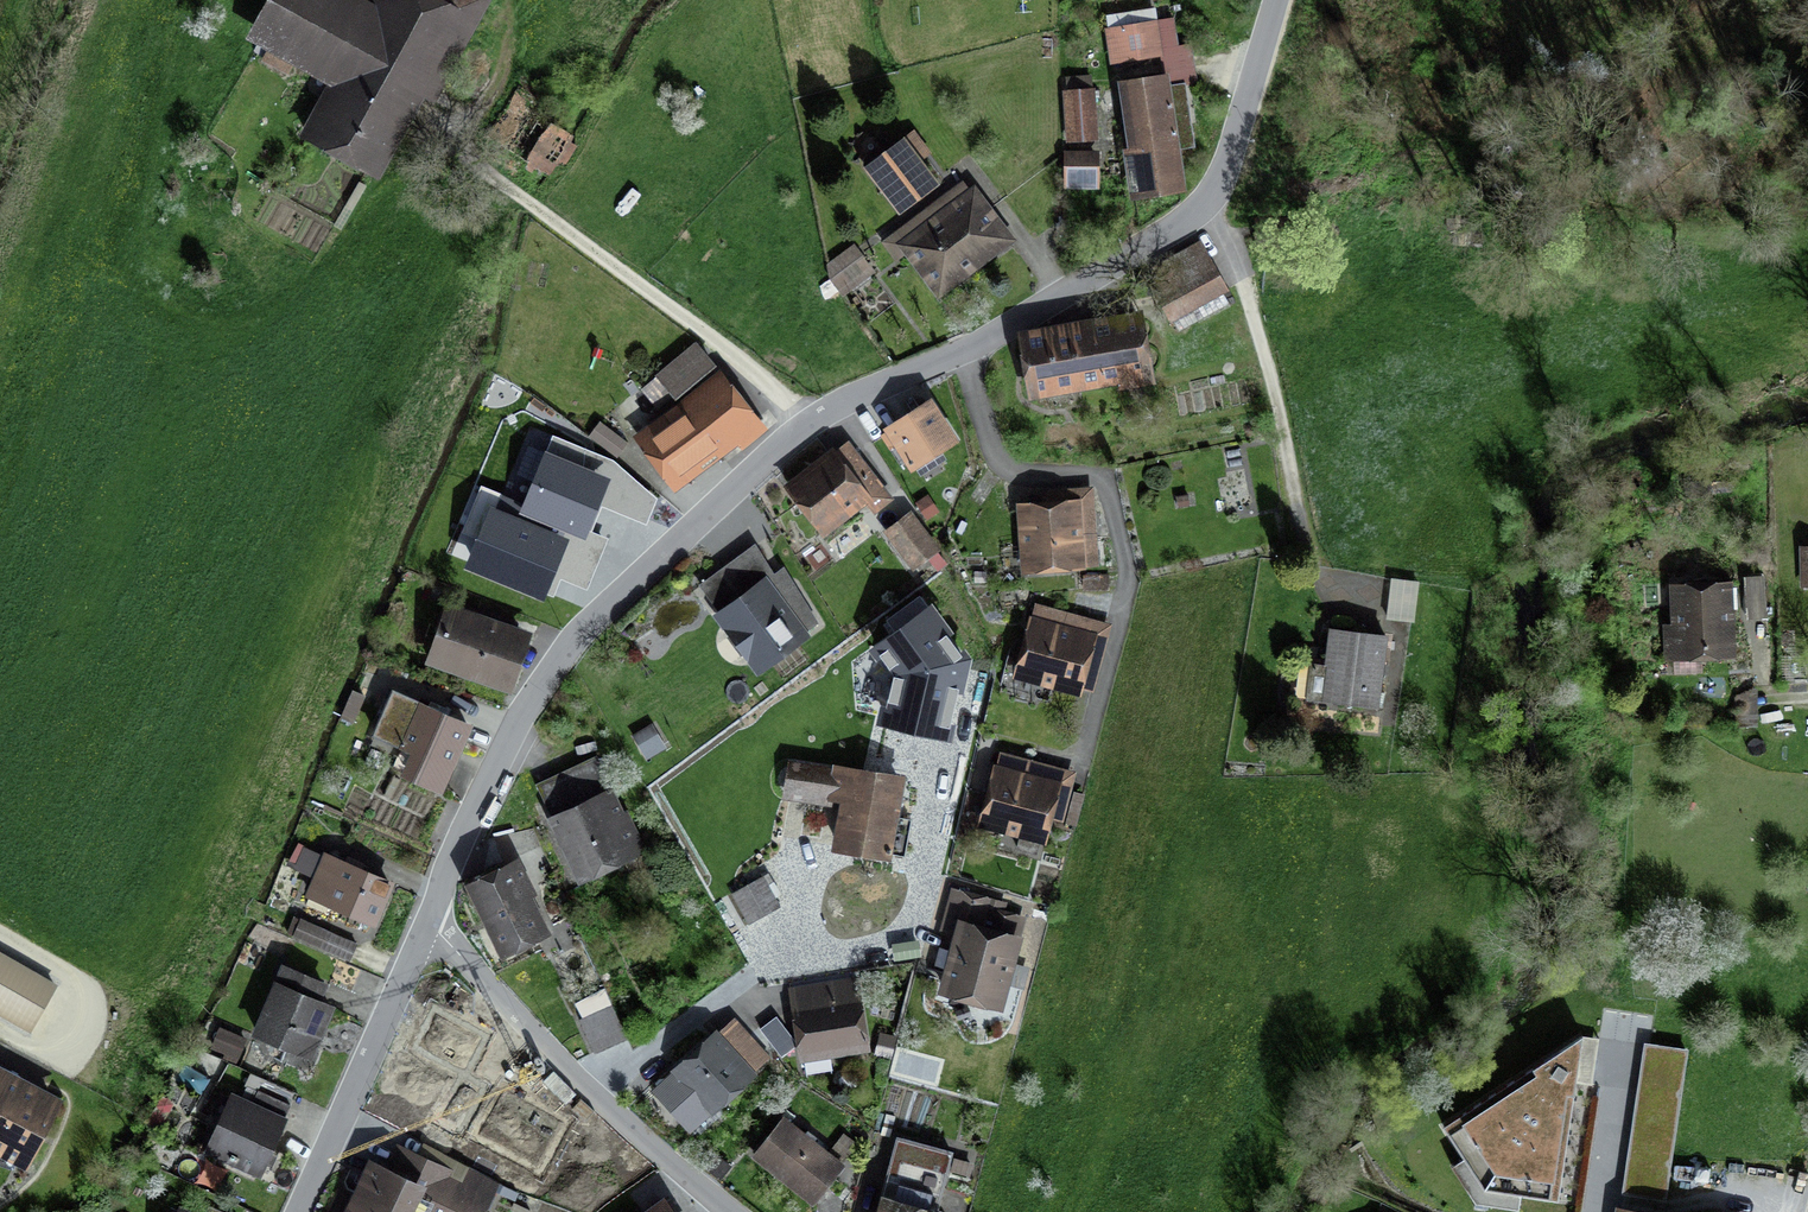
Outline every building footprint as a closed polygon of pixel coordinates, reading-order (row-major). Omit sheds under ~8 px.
[(358,0),(279,0),(256,48),(333,92),(304,144),(388,188),(503,0),(366,0),(364,3),(358,0)] [(1157,23),(1111,29),(1114,59),(1161,53),(1157,23)] [(1177,85),(1123,92),(1139,210),(1192,203),(1177,85)] [(553,107),(520,86),(496,123),(515,135),(501,156),(555,191),(584,145),(545,119),(553,107)] [(1097,97),(1066,99),(1069,151),(1100,149),(1097,97)] [(909,153),(873,179),(905,222),(940,196),(909,153)] [(1103,158),(1068,159),(1070,199),(1105,198),(1103,158)] [(980,194),(903,251),(943,305),(1020,248),(980,194)] [(317,229),(253,202),(231,251),(295,279),(317,229)] [(1203,247),(1154,273),(1182,325),(1231,299),(1203,247)] [(858,252),(825,275),(844,302),(877,279),(858,252)] [(1090,323),(1100,381),(1154,372),(1143,314),(1090,323)] [(1100,381),(1090,323),(1021,335),(1031,394),(1100,381)] [(692,343),(649,379),(665,398),(708,363),(692,343)] [(715,386),(647,434),(679,479),(747,430),(715,386)] [(938,406),(890,435),(917,479),(965,449),(938,406)] [(626,443),(600,425),(591,437),(617,455),(626,443)] [(853,443),(791,491),(832,545),(894,497),(853,443)] [(546,455),(522,512),(584,538),(608,480),(546,455)] [(1095,501),(1020,509),(1028,583),(1103,575),(1095,501)] [(491,509),(467,568),(542,600),(567,541),(491,509)] [(919,519),(888,539),(915,579),(945,558),(919,519)] [(1796,553),(1799,586),(1807,586),(1807,553),(1796,553)] [(1771,583),(1748,585),(1750,625),(1773,623),(1771,583)] [(771,585),(721,620),(765,682),(816,647),(771,585)] [(1736,588),(1673,591),(1676,668),(1740,665),(1736,588)] [(969,660),(931,607),(876,648),(897,676),(884,726),(951,741),(969,660)] [(538,638),(452,608),(431,668),(517,698),(538,638)] [(1115,630),(1036,610),(1017,686),(1096,705),(1115,630)] [(1376,640),(1333,636),(1327,694),(1371,699),(1376,640)] [(451,799),(481,729),(399,695),(379,741),(418,757),(408,781),(451,799)] [(1074,774),(1002,758),(984,834),(1056,850),(1074,774)] [(911,781),(787,761),(781,798),(847,809),(841,844),(899,853),(911,781)] [(604,785),(549,811),(579,876),(634,850),(604,785)] [(402,887),(329,860),(313,903),(385,931),(402,887)] [(524,868),(475,890),(508,963),(557,941),(524,868)] [(766,884),(737,899),(751,928),(781,913),(766,884)] [(1037,912),(954,891),(942,938),(956,942),(942,998),(1011,1015),(1037,912)] [(361,950),(299,926),(292,946),(353,970),(361,950)] [(0,958),(0,1020),(34,1040),(61,993),(0,958)] [(331,993),(288,976),(261,1042),(320,1067),(342,1013),(326,1007),(331,993)] [(864,984),(791,995),(800,1062),(873,1051),(864,984)] [(596,996),(577,1004),(597,1052),(626,1040),(612,1006),(602,1010),(596,996)] [(490,1007),(390,1054),(413,1103),(513,1056),(490,1007)] [(734,1020),(678,1075),(720,1119),(777,1064),(734,1020)] [(253,1046),(220,1033),(211,1055),(244,1069),(253,1046)] [(1556,1198),(1583,1037),(1444,1124),(1486,1186),(1556,1198)] [(1667,1195),(1687,1049),(1646,1043),(1626,1189),(1667,1195)] [(0,1068),(0,1157),(36,1174),(71,1104),(0,1068)] [(289,1123),(231,1101),(209,1159),(268,1181),(289,1123)] [(436,1115),(419,1107),(406,1136),(501,1182),(521,1141),(442,1103),(436,1115)] [(851,1167),(789,1120),(756,1163),(818,1211),(851,1167)] [(901,1141),(884,1211),(945,1211),(959,1155),(901,1141)] [(373,1162),(351,1211),(491,1211),(499,1194),(401,1151),(392,1171),(373,1162)] [(530,1211),(504,1199),(498,1211),(530,1211)] [(653,1211),(679,1211),(670,1200),(653,1211)]
